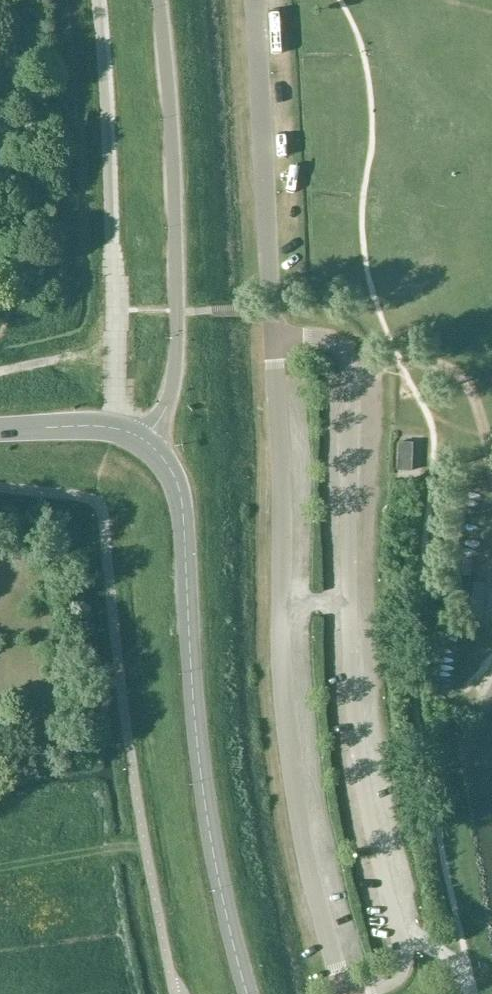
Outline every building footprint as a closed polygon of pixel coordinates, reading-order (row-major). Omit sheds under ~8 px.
[(399,470),(413,471),(414,442),(400,442),(399,470)]
